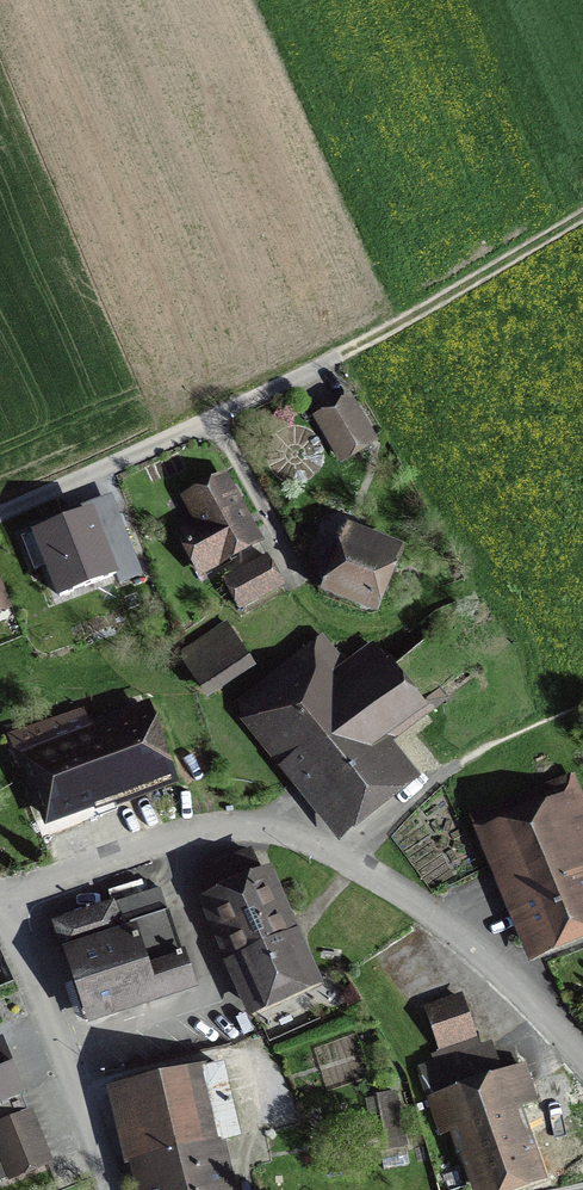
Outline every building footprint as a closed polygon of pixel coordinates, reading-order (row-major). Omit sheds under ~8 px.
[(349,399),(317,417),(342,459),(373,440),(349,399)] [(257,540),(223,478),(187,498),(205,531),(185,543),(201,571),(257,540)] [(87,512),(38,530),(51,564),(47,565),(59,596),(117,574),(119,580),(138,573),(115,512),(91,522),(87,512)] [(373,600),(394,548),(347,529),(340,546),(335,544),(321,580),(373,600)] [(275,588),(259,558),(216,580),(232,610),(275,588)] [(226,624),(183,652),(187,663),(203,689),(248,659),(226,624)] [(347,667),(322,637),(246,698),(342,819),(397,776),(372,743),(420,706),(373,646),(347,667)] [(80,713),(10,737),(20,763),(28,760),(49,818),(171,773),(150,714),(88,735),(80,713)] [(484,811),(540,946),(582,928),(582,868),(576,852),(582,849),(582,802),(574,780),(535,795),(533,790),(484,811)] [(250,854),(202,875),(262,1002),(309,979),(250,854)] [(140,896),(54,923),(64,953),(68,952),(73,969),(72,970),(75,980),(77,980),(87,1010),(99,1016),(192,985),(168,912),(148,919),(140,896)] [(446,1061),(479,1050),(461,999),(428,1011),(446,1061)] [(1,1042),(0,1042),(0,1100),(20,1092),(1,1042)] [(523,1067),(498,1076),(488,1047),(479,1050),(446,1061),(420,1070),(441,1132),(462,1125),(484,1189),(487,1189),(533,1174),(509,1109),(534,1100),(523,1067)] [(192,1072),(128,1087),(152,1189),(220,1189),(215,1168),(223,1166),(217,1140),(238,1135),(222,1067),(193,1073),(192,1072)] [(20,1092),(0,1100),(0,1180),(48,1162),(20,1092)] [(369,1152),(404,1145),(393,1092),(375,1096),(384,1136),(367,1140),(369,1152)]
